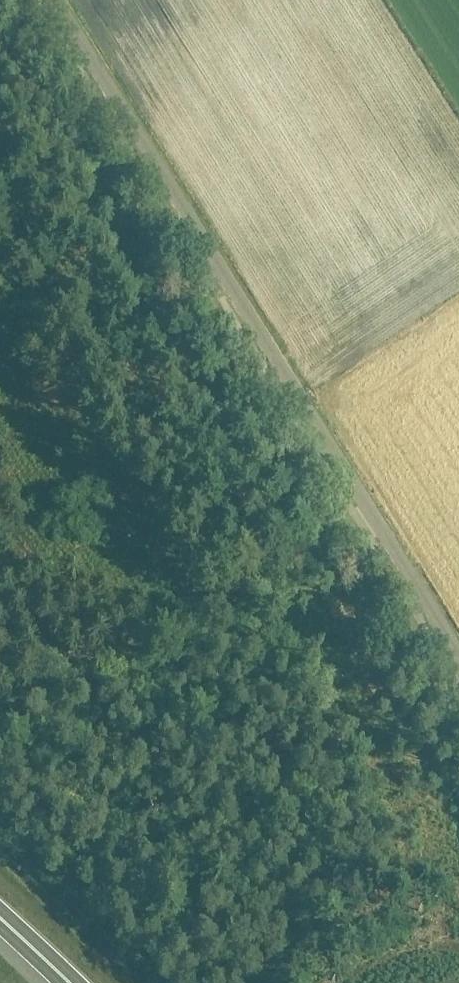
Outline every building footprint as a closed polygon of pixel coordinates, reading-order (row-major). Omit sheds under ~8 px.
[(300,362),(308,358),(297,339),(290,344),(300,362)]
